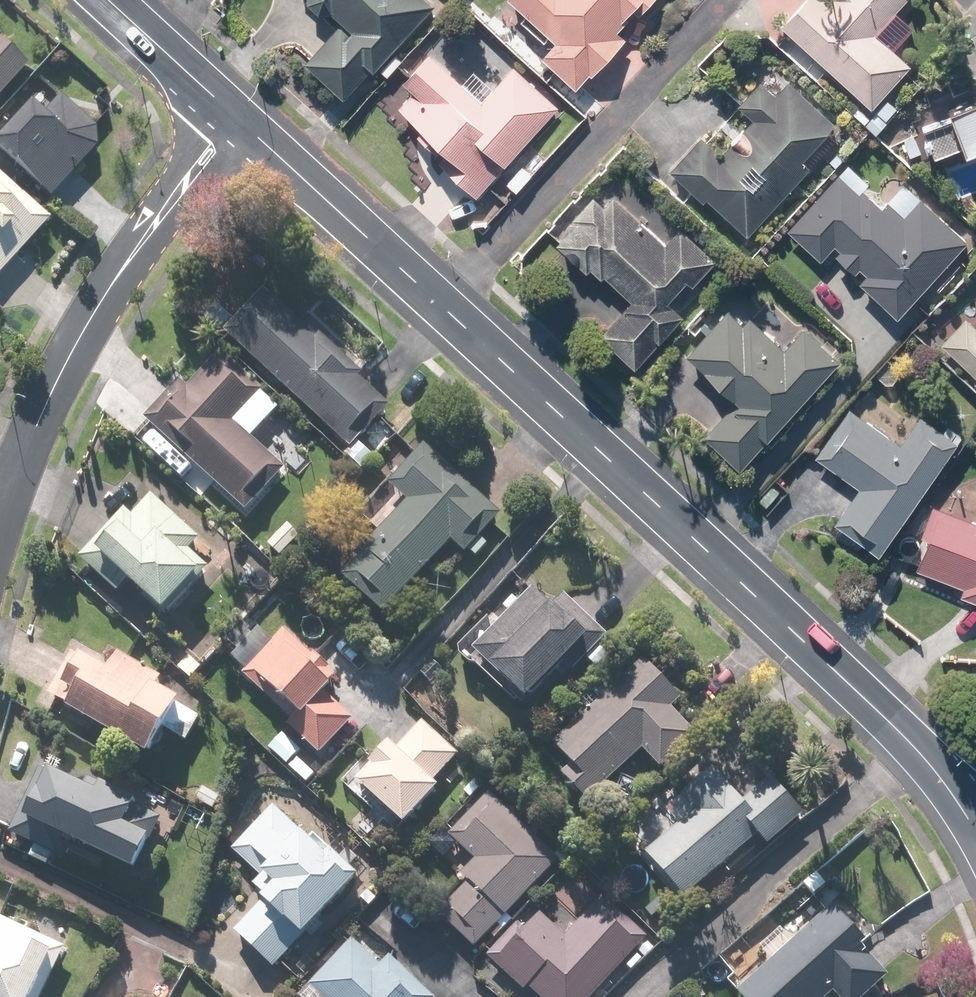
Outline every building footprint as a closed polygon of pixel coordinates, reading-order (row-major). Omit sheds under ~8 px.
[(356,74),(362,68),(369,74),(433,8),(424,0),(332,0),(347,15),(299,66),(349,113),(372,88),(356,74)] [(309,9),(317,0),(299,0),(309,9)] [(500,3),(551,47),(538,62),(571,92),(584,77),(588,80),(623,41),(615,34),(625,22),(621,19),(635,3),(644,11),(654,0),(503,0),(500,3)] [(776,27),(865,114),(908,71),(874,37),(910,0),(802,0),(776,27)] [(32,66),(0,37),(0,101),(32,66)] [(425,57),(400,84),(411,94),(392,115),(417,137),(409,146),(472,203),(556,111),(510,69),(478,105),(425,57)] [(697,142),(668,173),(742,242),(808,171),(798,162),(831,127),(784,84),(772,97),(757,83),(734,108),(750,122),(715,159),(697,142)] [(0,139),(0,142),(52,194),(100,147),(100,146),(101,144),(101,143),(101,142),(101,140),(101,139),(101,138),(101,137),(101,135),(101,134),(101,133),(101,131),(101,130),(100,129),(100,127),(100,126),(99,125),(99,124),(98,123),(66,93),(50,109),(39,99),(0,139)] [(939,117),(953,160),(975,153),(975,139),(966,109),(939,117)] [(52,218),(0,169),(0,274),(52,218)] [(855,285),(893,320),(964,245),(916,200),(900,217),(885,203),(878,210),(859,192),(856,195),(837,177),(784,233),(817,263),(831,249),(836,253),(831,259),(849,275),(854,270),(861,278),(855,285)] [(659,247),(600,191),(549,244),(621,312),(595,340),(628,370),(679,316),(664,302),(681,283),(688,290),(713,264),(676,229),(659,247)] [(389,461),(365,439),(399,401),(271,286),(231,329),(357,442),(346,454),(373,479),(389,461)] [(935,344),(975,387),(975,306),(935,344)] [(734,474),(835,363),(800,332),(781,352),(744,319),(740,323),(724,309),(656,384),(711,434),(702,444),(734,474)] [(268,387),(224,349),(191,387),(184,381),(151,418),(254,507),(289,467),(250,432),(277,401),(265,390),(268,387)] [(899,445),(846,409),(812,458),(856,489),(832,524),(877,555),(954,444),(917,419),(899,445)] [(493,542),(485,535),(506,511),(429,442),(394,483),(413,499),(349,570),(394,611),(458,539),(470,551),(479,558),(493,542)] [(125,590),(135,579),(172,612),(176,607),(215,563),(196,546),(205,536),(151,489),(135,510),(131,507),(87,556),(125,590)] [(935,509),(912,572),(959,589),(956,599),(975,606),(975,512),(972,522),(935,509)] [(605,628),(568,592),(554,604),(538,588),(503,624),(494,615),(465,644),(519,697),(530,686),(539,695),(605,628)] [(345,678),(291,627),(284,621),(273,633),(265,626),(238,655),(252,669),(301,716),(296,722),(326,750),(358,717),(332,692),(345,678)] [(205,713),(188,703),(192,695),(167,680),(170,675),(128,651),(119,666),(78,642),(53,686),(161,748),(173,728),(191,738),(205,713)] [(562,767),(592,797),(648,746),(666,766),(703,732),(678,705),(689,696),(652,655),(557,741),(572,758),(562,767)] [(470,757),(427,718),(406,742),(400,737),(366,777),(418,820),(470,757)] [(105,783),(47,759),(15,828),(61,850),(68,836),(143,871),(162,831),(139,820),(151,794),(109,774),(105,783)] [(797,818),(764,780),(738,803),(709,769),(675,799),(689,814),(640,857),(679,902),(753,838),(762,848),(797,818)] [(568,864),(494,790),(454,831),(480,856),(467,870),(475,877),(443,909),(480,945),(543,881),(547,885),(568,864)] [(307,829),(278,802),(237,845),(266,873),(252,888),(264,899),(240,925),(280,963),(315,927),(318,929),(372,874),(341,844),(338,847),(313,823),(307,829)] [(491,951),(529,987),(533,982),(549,996),(595,996),(652,936),(606,893),(570,933),(546,911),(532,926),(524,918),(491,951)] [(0,910),(0,996),(42,996),(68,943),(0,910)] [(731,991),(736,996),(823,996),(828,993),(831,996),(862,996),(883,979),(824,911),(731,991)] [(356,937),(314,980),(331,996),(438,996),(392,953),(382,963),(356,937)]
